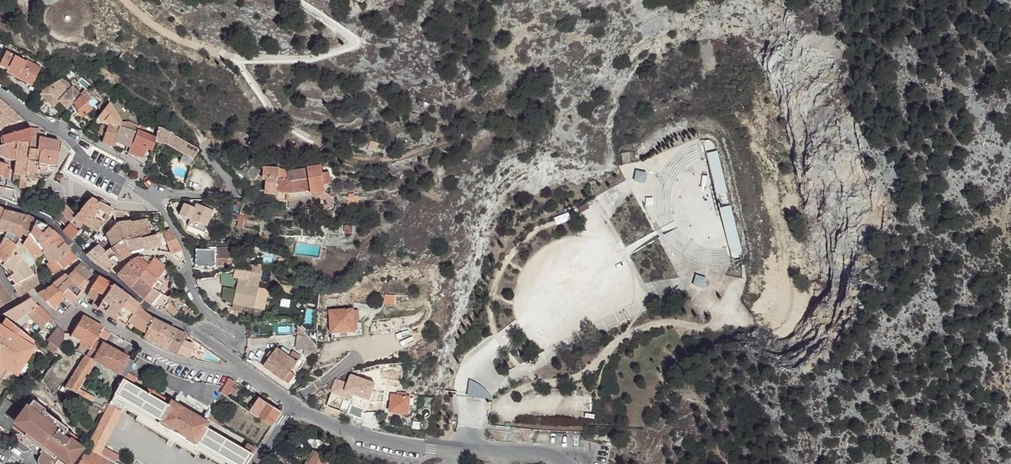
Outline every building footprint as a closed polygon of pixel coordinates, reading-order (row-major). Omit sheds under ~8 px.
[(3,50),(0,56),(0,66),(8,70),(9,68),(20,73),(17,78),(32,85),(41,68),(26,60),(25,61),(3,50)] [(17,78),(20,73),(9,68),(8,70),(0,66),(0,69),(17,78)] [(43,90),(40,94),(53,107),(59,101),(67,109),(81,95),(63,78),(43,90)] [(81,96),(74,103),(81,117),(92,109),(87,103),(91,99),(85,93),(82,96),(81,96)] [(2,130),(6,126),(24,121),(0,99),(0,128),(1,129),(2,130)] [(121,121),(109,102),(97,118),(104,123),(105,121),(109,124),(120,126),(121,123),(121,121)] [(101,102),(97,106),(102,111),(105,106),(101,102)] [(410,109),(418,111),(420,106),(412,103),(410,109)] [(147,121),(142,119),(137,130),(142,132),(147,121)] [(129,122),(121,123),(120,126),(116,142),(127,145),(125,151),(128,152),(134,139),(137,130),(139,126),(129,122)] [(116,142),(120,126),(109,124),(107,127),(102,125),(99,134),(104,136),(102,143),(114,146),(116,142)] [(183,153),(179,162),(190,166),(198,149),(184,141),(174,135),(173,133),(165,129),(158,127),(156,138),(156,141),(166,144),(183,153)] [(30,143),(31,137),(31,128),(3,135),(0,138),(0,146),(9,143),(15,142),(17,142),(21,143),(30,143)] [(27,178),(35,180),(35,179),(40,150),(37,150),(39,138),(40,132),(40,129),(31,128),(31,137),(30,143),(26,176),(27,176),(27,178)] [(128,153),(143,158),(146,149),(151,136),(142,132),(137,130),(134,139),(128,152),(128,153)] [(156,138),(151,136),(146,149),(152,151),(156,141),(156,138)] [(56,165),(57,165),(61,142),(39,138),(37,150),(40,150),(35,179),(46,181),(56,165)] [(378,143),(371,141),(368,148),(376,151),(378,143)] [(9,143),(8,160),(15,161),(16,161),(17,142),(15,142),(9,143)] [(20,175),(19,187),(25,188),(27,178),(27,176),(26,176),(30,143),(21,143),(17,142),(16,161),(15,161),(13,174),(20,175)] [(8,160),(9,143),(0,146),(0,157),(8,160)] [(717,151),(706,153),(716,194),(727,192),(717,151)] [(314,158),(291,158),(291,167),(315,163),(314,158)] [(8,179),(9,169),(6,169),(7,164),(0,162),(0,176),(3,177),(8,179)] [(252,166),(248,163),(242,171),(254,181),(256,178),(260,173),(261,171),(259,169),(258,170),(252,166)] [(279,169),(263,168),(263,173),(263,181),(267,181),(265,193),(277,195),(277,193),(289,194),(289,203),(311,204),(312,194),(325,192),(325,190),(331,184),(329,172),(322,173),(321,166),(288,171),(289,179),(279,178),(279,169)] [(279,169),(279,178),(289,179),(288,171),(279,169)] [(644,183),(647,173),(637,171),(635,181),(644,183)] [(73,223),(81,230),(85,225),(99,202),(91,198),(76,215),(74,218),(76,219),(73,223)] [(85,225),(98,232),(112,215),(114,213),(113,210),(112,209),(99,202),(85,225)] [(195,208),(185,204),(180,215),(190,220),(207,227),(216,206),(208,203),(208,205),(203,203),(202,206),(197,204),(195,208)] [(60,221),(66,227),(70,223),(74,218),(76,215),(66,204),(60,211),(65,216),(60,221)] [(720,207),(731,253),(742,251),(731,205),(720,207)] [(7,231),(9,232),(16,213),(5,210),(0,220),(0,244),(7,231)] [(16,213),(9,232),(15,235),(21,226),(26,216),(16,213)] [(20,239),(24,242),(30,232),(36,220),(26,216),(21,226),(15,235),(20,239)] [(112,247),(120,242),(127,240),(141,237),(141,238),(150,236),(147,219),(131,222),(130,220),(117,222),(106,234),(112,247)] [(36,220),(30,232),(39,244),(53,231),(46,225),(36,220)] [(207,227),(190,220),(187,226),(205,233),(207,227)] [(63,230),(72,240),(79,232),(70,223),(66,227),(63,230)] [(353,234),(353,226),(345,226),(345,233),(353,234)] [(170,252),(172,254),(182,251),(171,229),(162,232),(164,237),(170,252)] [(4,263),(8,257),(18,241),(20,239),(15,235),(9,232),(7,231),(0,244),(0,259),(4,263)] [(39,244),(44,252),(49,246),(53,243),(58,249),(64,243),(58,236),(53,231),(39,244)] [(27,251),(34,260),(43,252),(44,252),(39,244),(30,232),(24,242),(20,239),(18,241),(27,251)] [(141,252),(144,251),(159,246),(156,234),(150,236),(141,238),(141,237),(127,240),(131,254),(133,253),(133,251),(136,250),(136,252),(141,252)] [(108,259),(116,265),(119,261),(119,262),(130,254),(131,254),(127,240),(120,242),(112,247),(111,248),(115,255),(108,259)] [(2,265),(10,277),(15,284),(37,274),(35,264),(28,268),(20,256),(27,251),(18,241),(8,257),(4,263),(2,265)] [(43,252),(49,262),(49,263),(55,260),(56,261),(69,250),(64,243),(58,249),(53,243),(49,246),(44,252),(43,252)] [(86,255),(94,262),(106,252),(98,244),(86,255)] [(229,264),(229,259),(236,259),(236,252),(235,251),(233,249),(232,248),(217,248),(217,251),(216,251),(216,248),(210,247),(209,250),(197,250),(196,267),(216,267),(216,265),(226,266),(229,264)] [(94,262),(109,272),(116,265),(108,259),(115,255),(111,248),(106,252),(94,262)] [(56,261),(62,269),(75,258),(69,250),(56,261)] [(117,275),(130,288),(139,277),(149,266),(148,265),(139,257),(132,260),(130,261),(117,275)] [(157,291),(163,284),(157,280),(166,268),(153,258),(148,265),(149,266),(139,277),(151,289),(152,289),(157,291)] [(47,264),(54,274),(62,269),(56,261),(55,260),(49,263),(49,262),(47,264)] [(86,280),(93,274),(81,263),(74,270),(86,281),(86,280)] [(248,280),(238,278),(236,290),(234,300),(232,309),(242,311),(243,306),(255,308),(259,287),(258,287),(263,265),(251,266),(248,280)] [(81,291),(88,282),(86,280),(86,281),(74,270),(68,276),(67,277),(73,283),(81,291)] [(12,285),(19,296),(39,284),(37,274),(15,284),(12,285)] [(65,298),(72,305),(81,291),(73,283),(67,277),(68,276),(66,274),(52,285),(65,298)] [(91,287),(105,296),(112,285),(98,276),(91,287)] [(703,288),(706,279),(697,276),(694,285),(703,288)] [(139,277),(130,288),(142,298),(157,310),(165,308),(173,317),(178,312),(172,305),(170,306),(168,303),(170,298),(157,291),(152,289),(151,289),(139,277)] [(12,300),(0,282),(0,308),(12,300)] [(319,287),(309,283),(307,290),(316,294),(319,287)] [(37,293),(54,309),(65,298),(52,285),(37,293)] [(99,309),(113,319),(128,296),(112,285),(105,296),(97,308),(99,309)] [(87,295),(90,297),(94,300),(91,305),(97,308),(105,296),(91,287),(87,295)] [(113,319),(125,326),(138,305),(128,296),(113,319)] [(7,318),(14,324),(27,314),(30,318),(42,329),(48,322),(51,325),(54,322),(44,312),(31,297),(2,314),(7,318)] [(133,332),(143,337),(152,318),(144,312),(138,305),(125,326),(133,332)] [(353,309),(329,311),(331,333),(355,331),(354,324),(354,321),(353,311),(353,309)] [(14,324),(19,328),(30,318),(27,314),(14,324)] [(79,341),(79,339),(82,341),(80,344),(90,350),(103,328),(83,316),(71,334),(73,335),(72,336),(73,338),(77,341),(79,341)] [(2,366),(7,369),(12,373),(29,346),(33,340),(19,328),(14,324),(7,318),(1,328),(0,327),(0,370),(2,366)] [(193,345),(183,341),(186,335),(152,318),(143,337),(177,355),(178,353),(188,357),(193,345)] [(355,331),(331,333),(332,339),(363,337),(362,323),(354,324),(355,331)] [(50,342),(45,349),(53,354),(63,340),(65,333),(58,326),(55,329),(47,340),(50,342)] [(302,329),(298,326),(297,335),(295,348),(304,350),(304,355),(315,357),(317,351),(317,348),(310,338),(309,337),(302,329)] [(86,356),(95,361),(124,377),(125,378),(129,371),(134,362),(128,358),(128,357),(103,343),(110,332),(103,328),(90,350),(86,356)] [(82,345),(78,351),(85,355),(86,356),(90,350),(82,345)] [(12,373),(16,375),(33,348),(29,346),(12,373)] [(293,352),(289,357),(277,348),(273,353),(270,352),(267,356),(270,358),(268,361),(254,351),(246,362),(289,392),(296,381),(289,375),(301,358),(293,352)] [(85,355),(68,383),(78,389),(95,361),(86,356),(85,355)] [(114,394),(125,400),(159,420),(157,424),(195,446),(197,443),(234,463),(246,463),(256,449),(247,443),(244,450),(206,428),(209,423),(171,401),(170,401),(154,392),(157,387),(150,383),(145,392),(132,385),(137,376),(129,371),(125,378),(124,377),(114,394)] [(334,378),(330,392),(351,399),(353,394),(368,399),(373,382),(349,374),(346,382),(334,378)] [(222,391),(221,393),(227,396),(229,392),(232,387),(235,382),(229,378),(222,391)] [(475,384),(469,381),(469,386),(482,393),(481,397),(492,399),(488,393),(482,388),(475,384)] [(62,393),(68,395),(71,391),(76,394),(77,393),(92,401),(94,398),(78,389),(68,383),(65,387),(66,388),(62,393)] [(468,393),(467,395),(481,397),(482,393),(469,386),(468,393)] [(232,387),(229,392),(235,396),(238,391),(232,387)] [(392,395),(390,412),(408,414),(409,397),(407,397),(407,394),(397,392),(397,396),(392,395)] [(114,394),(87,447),(98,453),(102,447),(125,400),(114,394)] [(258,417),(272,426),(282,412),(259,397),(253,406),(252,408),(250,411),(258,417)] [(0,406),(0,444),(4,447),(11,444),(21,451),(25,452),(27,452),(30,450),(39,457),(38,459),(37,461),(38,463),(64,463),(54,456),(56,454),(69,463),(81,448),(62,435),(67,429),(44,411),(45,409),(32,400),(26,408),(26,407),(23,412),(5,398),(0,406)] [(210,411),(207,417),(223,426),(226,420),(210,411)] [(79,463),(109,463),(107,463),(109,459),(98,453),(87,447),(86,450),(79,463)] [(102,447),(98,453),(109,459),(115,463),(118,456),(102,447)] [(307,461),(310,463),(316,452),(313,450),(307,461)] [(327,461),(316,452),(310,463),(307,461),(306,463),(326,463),(327,461)]
